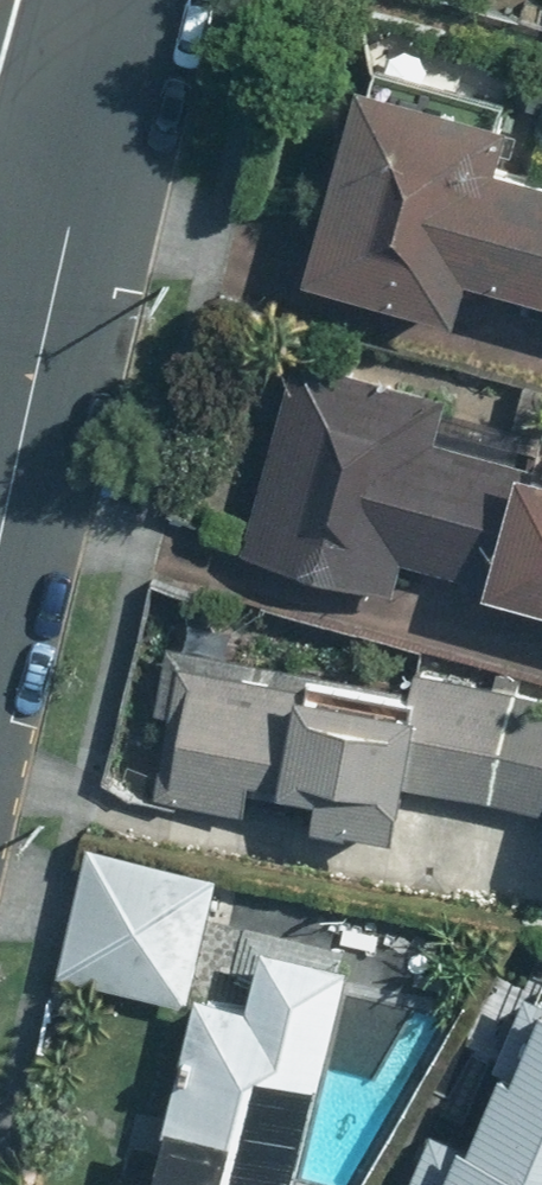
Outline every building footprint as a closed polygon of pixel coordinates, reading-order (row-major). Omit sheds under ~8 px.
[(495,162),(506,123),(350,78),(292,273),(452,320),(464,282),(541,304),(541,176),(495,162)] [(430,447),(443,397),(296,361),(247,558),(386,592),(393,564),(480,586),(477,595),(541,611),(541,475),(430,447)] [(527,718),(529,690),(414,681),(412,701),(166,683),(157,804),(243,810),(246,785),(301,789),(298,829),(388,836),(391,798),(541,813),(541,720),(527,718)] [(214,873),(80,844),(51,975),(185,1004),(214,873)] [(241,1012),(191,1000),(148,1184),(288,1184),(339,969),(256,949),(241,1012)] [(537,954),(454,1146),(427,1135),(405,1184),(502,1184),(504,1180),(516,1184),(541,1184),(541,956),(537,954)]
